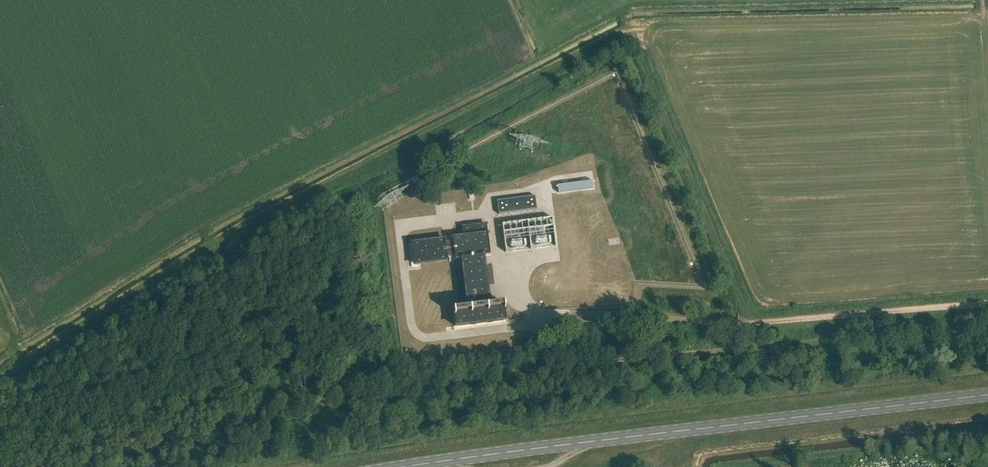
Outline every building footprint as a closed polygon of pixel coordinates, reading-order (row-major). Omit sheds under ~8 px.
[(592,181),(557,186),(558,194),(593,189),(592,181)] [(535,197),(497,201),(499,215),(537,210),(535,197)] [(507,249),(559,244),(557,216),(505,221),(507,249)] [(491,255),(489,234),(488,224),(463,227),(464,237),(454,238),(454,241),(443,242),(442,239),(411,243),(414,264),(445,261),(445,257),(456,256),(457,260),(464,259),(469,308),(454,310),(456,327),(507,321),(505,304),(491,305),(485,256),(491,255)] [(601,273),(613,273),(613,260),(601,260),(601,273)]
